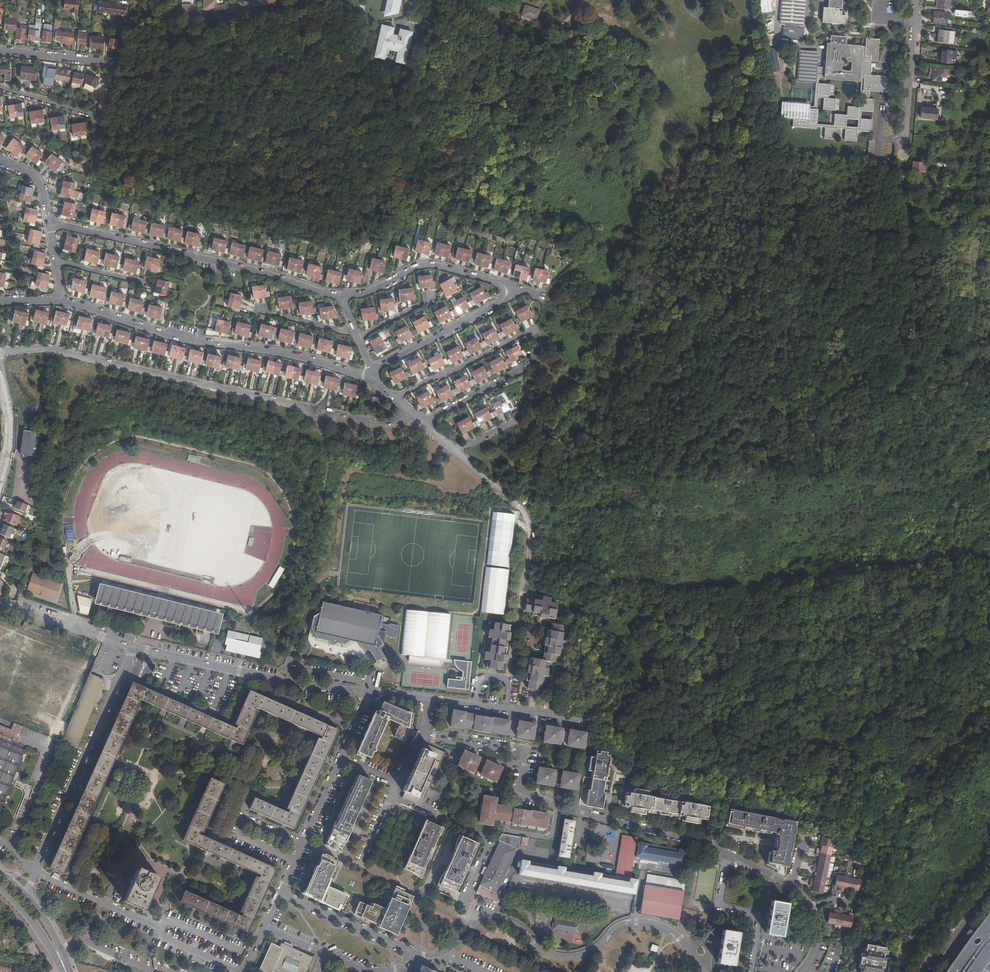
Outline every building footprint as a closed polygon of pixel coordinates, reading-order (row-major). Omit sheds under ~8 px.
[(79,0),(65,0),(64,8),(70,9),(70,12),(78,13),(79,0)] [(202,10),(210,10),(213,11),(213,10),(214,4),(214,0),(203,0),(202,10)] [(385,11),(399,13),(402,0),(387,0),(385,11)] [(760,14),(772,12),(770,0),(757,0),(760,14)] [(780,23),(784,23),(783,30),(784,30),(783,36),(799,37),(799,38),(803,39),(803,34),(808,35),(811,0),(781,0),(780,23)] [(828,2),(828,7),(841,8),(846,8),(847,0),(828,0),(828,2)] [(936,7),(949,8),(950,0),(937,0),(936,7)] [(112,14),(113,4),(100,2),(98,12),(108,13),(108,14),(112,14)] [(126,5),(113,4),(112,14),(116,14),(125,15),(126,5)] [(191,4),(183,4),(182,12),(191,13),(191,4)] [(534,8),(525,5),(522,15),(536,20),(539,10),(534,8)] [(947,13),(934,12),(933,23),(946,24),(947,13)] [(3,29),(16,31),(17,20),(4,18),(3,29)] [(391,27),(382,25),(375,56),(384,58),(386,47),(398,50),(396,60),(405,62),(409,41),(410,37),(412,31),(403,29),(400,29),(400,31),(399,36),(392,34),(393,29),(393,27),(391,27)] [(43,34),(42,41),(42,43),(46,44),(46,42),(50,42),(52,27),(44,26),(43,32),(43,34)] [(20,39),(25,39),(26,29),(16,28),(15,38),(20,39)] [(72,45),(74,32),(56,30),(55,40),(63,41),(63,43),(72,45)] [(949,31),(939,30),(938,41),(948,42),(949,31)] [(78,33),(77,44),(85,45),(86,34),(85,34),(86,31),(82,31),(81,33),(78,33)] [(89,47),(102,49),(104,39),(98,38),(90,37),(89,47)] [(782,101),(780,118),(787,118),(793,119),(793,121),(792,127),(817,128),(817,126),(825,127),(824,139),(836,139),(837,128),(845,128),(844,140),(856,141),(857,129),(860,129),(860,131),(871,132),(872,119),(861,118),(861,111),(873,111),(874,99),(869,98),(869,91),(888,92),(889,76),(870,74),(871,61),(877,61),(879,39),(866,38),(865,46),(863,46),(862,45),(827,43),(825,67),(817,66),(818,52),(799,50),(797,81),(816,82),(814,104),(782,101)] [(117,40),(109,39),(108,47),(115,49),(117,40)] [(765,50),(768,72),(769,72),(779,70),(776,48),(765,50)] [(941,50),(940,62),(951,63),(952,50),(941,50)] [(1,66),(0,65),(0,74),(4,74),(4,80),(10,81),(10,71),(8,71),(8,66),(6,66),(1,66)] [(36,80),(37,67),(21,66),(20,78),(36,80)] [(946,70),(930,68),(929,80),(945,81),(946,70)] [(68,82),(71,71),(66,70),(65,71),(64,71),(56,69),(54,80),(68,82)] [(81,89),(84,75),(73,73),(71,87),(81,89)] [(98,79),(87,74),(84,82),(85,83),(83,88),(92,92),(94,87),(98,79)] [(23,108),(22,104),(6,106),(7,110),(9,110),(9,117),(22,115),(21,108),(23,108)] [(921,117),(936,119),(937,109),(922,108),(921,117)] [(44,114),(44,110),(27,112),(28,116),(30,116),(31,123),(44,121),(43,114),(44,114)] [(65,120),(65,116),(49,119),(49,122),(51,122),(52,129),(65,127),(63,120),(65,120)] [(87,126),(86,122),(69,125),(70,128),(72,128),(73,136),(86,134),(85,127),(87,126)] [(19,152),(23,146),(13,139),(8,145),(7,144),(5,147),(18,156),(20,153),(19,152)] [(38,160),(43,154),(32,147),(28,152),(26,152),(24,155),(37,164),(40,161),(38,160)] [(57,168),(61,161),(51,154),(47,160),(45,159),(43,162),(57,172),(58,169),(57,168)] [(913,161),(913,165),(912,171),(923,172),(924,162),(913,161)] [(71,197),(75,184),(67,182),(67,180),(64,180),(60,195),(64,196),(64,195),(71,197)] [(29,203),(33,187),(30,186),(29,188),(22,186),(19,199),(26,200),(26,202),(29,203)] [(72,217),(75,204),(68,203),(68,201),(65,201),(61,216),(64,217),(65,215),(72,217)] [(33,224),(38,209),(34,208),(34,210),(26,208),(23,220),(30,222),(30,224),(33,224)] [(103,219),(105,212),(92,209),(91,216),(89,216),(88,219),(104,223),(105,220),(103,219)] [(123,224),(125,216),(112,213),(110,221),(109,220),(108,224),(124,228),(124,224),(123,224)] [(130,229),(145,233),(146,229),(144,229),(146,222),(134,219),(132,226),(130,226),(130,229)] [(147,234),(163,237),(164,234),(163,233),(164,226),(152,223),(150,230),(148,230),(147,234)] [(165,238),(181,242),(182,238),(180,238),(182,231),(170,227),(168,235),(166,234),(165,238)] [(38,246),(42,230),(38,229),(38,231),(30,229),(27,242),(35,243),(35,245),(38,246)] [(184,238),(183,242),(199,246),(200,242),(198,242),(200,235),(187,232),(185,239),(184,238)] [(74,252),(78,239),(71,237),(71,236),(67,235),(63,250),(67,251),(68,250),(74,252)] [(225,252),(226,249),(224,248),(226,241),(214,238),(212,245),(211,245),(210,249),(225,252)] [(428,250),(430,243),(418,240),(416,247),(414,247),(414,250),(429,254),(430,251),(428,250)] [(243,257),(244,253),(243,253),(245,245),(232,243),(230,250),(228,249),(228,253),(243,257)] [(448,253),(450,246),(437,243),(436,250),(434,250),(433,253),(449,257),(450,253),(448,253)] [(406,255),(408,248),(396,246),(394,253),(393,252),(392,256),(407,260),(408,256),(406,255)] [(261,261),(262,258),(260,257),(262,250),(250,247),(248,254),(246,254),(246,257),(261,261)] [(469,258),(471,251),(458,248),(456,255),(455,255),(454,258),(470,262),(470,258),(469,258)] [(98,259),(100,252),(87,249),(85,256),(84,256),(83,259),(98,263),(99,260),(98,259)] [(42,267),(46,252),(42,251),(42,253),(34,251),(31,263),(39,265),(39,267),(42,267)] [(266,259),(264,258),(264,262),(280,266),(280,262),(279,262),(280,255),(274,253),(268,252),(266,259)] [(488,263),(490,256),(477,253),(475,260),(474,260),(473,263),(489,267),(490,264),(488,263)] [(117,264),(119,257),(106,254),(104,261),(103,261),(102,264),(118,268),(119,264),(117,264)] [(157,267),(160,259),(147,257),(145,264),(143,264),(142,267),(158,271),(159,267),(157,267)] [(136,269),(138,261),(126,258),(124,266),(122,265),(121,269),(137,273),(138,269),(136,269)] [(301,268),(303,261),(290,258),(288,265),(286,265),(285,269),(301,273),(302,269),(301,268)] [(383,269),(385,262),(372,258),(370,265),(369,265),(368,269),(383,273),(384,269),(383,269)] [(507,269),(509,262),(497,258),(495,266),(493,265),(492,269),(508,273),(509,269),(507,269)] [(319,275),(321,268),(308,264),(307,272),(305,271),(304,275),(320,279),(321,275),(319,275)] [(526,275),(528,268),(516,265),(514,272),(512,272),(512,275),(527,279),(528,276),(526,275)] [(546,278),(548,271),(536,268),(534,276),(532,275),(531,279),(547,283),(548,279),(546,278)] [(360,279),(361,272),(349,269),(347,276),(345,276),(344,279),(360,283),(361,280),(360,279)] [(338,280),(340,273),(328,270),(326,277),(324,277),(324,280),(339,284),(340,281),(338,280)] [(46,289),(50,273),(46,272),(46,274),(38,272),(35,285),(42,287),(42,288),(46,289)] [(432,282),(431,275),(418,276),(419,284),(418,284),(418,288),(434,286),(434,282),(432,282)] [(84,289),(86,281),(74,278),(72,286),(70,285),(69,289),(85,293),(86,289),(84,289)] [(165,295),(168,282),(162,280),(162,279),(158,278),(154,294),(158,295),(158,293),(165,295)] [(452,283),(450,279),(443,282),(443,281),(440,283),(447,297),(450,295),(449,294),(456,290),(452,283)] [(103,295),(104,288),(93,285),(90,292),(89,292),(88,295),(104,299),(105,296),(103,295)] [(265,292),(264,285),(258,286),(252,287),(253,294),(251,294),(252,298),(268,296),(267,292),(265,292)] [(488,297),(486,293),(484,294),(481,287),(470,293),(473,300),(471,301),(473,304),(488,297)] [(412,295),(411,288),(399,289),(400,297),(398,297),(398,301),(414,299),(414,295),(412,295)] [(122,302),(124,295),(112,292),(109,299),(108,298),(107,302),(123,306),(124,302),(122,302)] [(238,310),(242,294),(238,293),(237,295),(228,293),(227,297),(229,298),(227,306),(234,308),(234,309),(238,310)] [(291,303),(290,296),(277,298),(278,305),(277,306),(277,309),(293,307),(293,303),(291,303)] [(466,303),(463,297),(452,303),(455,309),(454,310),(456,314),(470,306),(468,303),(466,303)] [(141,309),(143,301),(130,298),(128,306),(127,305),(126,308),(141,312),(142,309),(141,309)] [(393,305),(392,298),(380,299),(381,307),(379,307),(380,311),(395,309),(395,305),(393,305)] [(312,308),(311,301),(298,303),(299,310),(298,310),(299,314),(314,312),(314,308),(312,308)] [(160,315),(162,308),(149,305),(147,312),(146,312),(145,315),(161,319),(162,316),(160,315)] [(534,314),(532,311),(530,312),(526,305),(515,311),(519,318),(518,319),(519,322),(534,314)] [(333,313),(332,306),(320,308),(321,315),(319,315),(320,319),(336,317),(335,313),(333,313)] [(449,313),(445,306),(435,312),(438,319),(437,319),(439,323),(453,315),(451,312),(449,313)] [(375,315),(373,307),(361,309),(362,317),(360,318),(361,321),(377,318),(376,315),(375,315)] [(26,321),(27,313),(15,310),(14,318),(11,317),(11,321),(27,325),(28,321),(26,321)] [(46,320),(48,313),(36,310),(34,317),(32,317),(31,320),(47,324),(48,321),(46,320)] [(67,321),(68,314),(56,311),(55,318),(52,318),(52,322),(68,325),(69,322),(67,321)] [(90,326),(92,319),(79,316),(78,323),(75,323),(74,327),(91,331),(92,327),(90,326)] [(427,323),(424,316),(413,322),(416,329),(415,330),(417,333),(431,325),(429,322),(427,323)] [(514,325),(511,319),(500,324),(503,331),(501,332),(503,335),(518,328),(516,324),(514,325)] [(228,330),(230,323),(217,320),(215,327),(214,327),(213,330),(229,334),(229,330),(228,330)] [(248,332),(249,325),(237,322),(235,330),(234,329),(233,333),(249,336),(250,333),(248,332)] [(109,333),(111,326),(98,323),(97,330),(95,330),(94,334),(110,338),(111,334),(109,333)] [(272,338),(273,335),(272,334),(273,327),(261,324),(259,331),(257,331),(257,335),(272,338)] [(410,332),(406,325),(395,332),(399,338),(397,339),(399,342),(413,335),(411,331),(410,332)] [(496,334),(493,328),(482,334),(485,340),(484,341),(486,345),(500,337),(498,333),(496,334)] [(292,343),(293,339),(291,339),(293,332),(288,331),(280,329),(279,336),(277,336),(276,339),(292,343)] [(128,340),(129,333),(117,330),(115,337),(114,337),(113,340),(128,344),(129,340),(128,340)] [(312,348),(312,344),(311,344),(312,337),(300,334),(298,341),(297,340),(296,344),(312,348)] [(132,347),(147,351),(148,347),(146,347),(148,339),(136,336),(134,344),(132,343),(132,347)] [(386,347),(380,336),(374,340),(373,338),(369,340),(377,354),(380,352),(380,351),(386,347)] [(479,343),(475,337),(464,343),(467,349),(466,350),(468,354),(482,346),(480,343),(479,343)] [(318,345),(316,345),(315,349),(331,353),(332,349),(330,348),(331,341),(319,338),(318,345)] [(149,351),(165,355),(166,352),(164,351),(166,344),(154,341),(152,348),(150,348),(149,351)] [(349,354),(351,347),(338,344),(337,352),(335,351),(334,355),(350,359),(351,355),(349,354)] [(168,356),(183,359),(184,356),(182,356),(184,348),(172,345),(170,352),(168,352),(168,356)] [(521,352),(517,345),(506,351),(509,358),(508,359),(510,362),(524,355),(523,351),(521,352)] [(461,353),(457,346),(446,352),(450,359),(448,359),(450,363),(464,356),(463,352),(461,353)] [(186,360),(202,364),(202,360),(201,360),(203,352),(190,350),(188,357),(187,356),(186,360)] [(204,361),(204,364),(219,368),(220,365),(218,364),(220,357),(208,354),(206,361),(204,361)] [(442,360),(439,354),(428,359),(431,366),(430,367),(431,370),(446,363),(444,359),(442,360)] [(239,365),(241,358),(228,355),(227,363),(224,362),(224,366),(239,369),(240,366),(239,365)] [(504,364),(500,357),(489,363),(492,369),(491,370),(493,373),(507,366),(506,362),(504,364)] [(259,368),(260,361),(248,358),(246,365),(245,365),(244,368),(259,372),(260,368),(259,368)] [(422,364),(418,358),(407,363),(411,370),(409,371),(411,374),(425,366),(424,363),(422,364)] [(278,371),(280,363),(268,361),(266,368),(264,368),(264,371),(279,375),(280,372),(278,371)] [(298,376),(300,368),(288,365),(286,373),(284,373),(283,376),(299,379),(299,376),(298,376)] [(486,373),(482,366),(471,372),(475,379),(473,380),(475,383),(489,375),(488,372),(486,373)] [(404,374),(401,367),(389,373),(393,380),(391,381),(393,384),(408,376),(406,373),(404,374)] [(317,380),(319,373),(307,370),(305,377),(303,377),(302,380),(318,384),(319,381),(317,380)] [(337,386),(338,379),(326,376),(324,383),(322,383),(321,386),(338,390),(338,386),(337,386)] [(468,382),(464,376),(453,381),(457,388),(456,389),(457,392),(472,385),(470,381),(468,382)] [(355,393),(357,385),(345,383),(343,390),(341,390),(340,393),(357,397),(357,394),(355,393)] [(450,392),(447,385),(436,391),(440,398),(438,399),(439,402),(454,394),(452,391),(450,392)] [(431,398),(427,391),(417,397),(420,404),(418,405),(420,408),(435,400),(433,397),(431,398)] [(507,405),(503,398),(497,401),(492,404),(496,411),(494,412),(496,415),(511,407),(509,404),(507,405)] [(489,414),(486,407),(475,413),(478,420),(477,421),(478,424),(493,417),(491,413),(489,414)] [(472,423),(468,417),(457,423),(461,430),(459,430),(461,434),(475,426),(474,423),(472,423)] [(20,451),(41,453),(44,429),(31,428),(23,427),(20,451)] [(196,463),(198,456),(189,454),(187,461),(196,463)] [(309,469),(303,468),(301,474),(307,476),(309,469)] [(23,503),(17,501),(14,508),(25,512),(27,504),(23,503)] [(19,516),(6,511),(5,515),(6,515),(4,521),(15,526),(19,516)] [(515,523),(492,520),(487,565),(510,568),(515,523)] [(1,523),(0,527),(1,528),(0,530),(0,534),(10,538),(14,528),(1,523)] [(273,588),(284,569),(279,566),(269,585),(273,588)] [(487,567),(481,612),(504,614),(510,570),(487,567)] [(27,590),(56,600),(62,583),(33,573),(27,590)] [(102,600),(105,586),(99,584),(94,604),(109,608),(111,602),(102,600)] [(202,636),(204,631),(205,625),(214,627),(217,613),(105,586),(102,600),(111,602),(109,608),(108,613),(115,615),(116,609),(119,601),(128,603),(127,607),(150,613),(150,610),(166,614),(165,617),(189,623),(190,618),(199,620),(197,629),(196,635),(202,636)] [(546,616),(553,617),(556,602),(549,601),(550,597),(542,595),(541,600),(526,598),(525,610),(532,611),(531,614),(539,615),(538,616),(546,617),(546,616)] [(79,605),(81,614),(83,614),(87,615),(89,616),(93,601),(77,597),(79,605)] [(352,609),(322,602),(320,612),(313,617),(310,628),(307,640),(312,647),(323,649),(325,652),(335,655),(341,651),(347,652),(347,655),(362,658),(366,656),(368,660),(373,657),(376,662),(382,659),(385,662),(387,661),(384,657),(389,654),(383,645),(385,636),(396,638),(399,626),(389,624),(389,626),(382,624),(384,617),(381,617),(382,616),(376,614),(378,606),(354,600),(352,609)] [(116,609),(197,629),(199,620),(190,618),(189,623),(165,617),(166,614),(150,610),(150,613),(127,607),(128,603),(119,601),(116,609)] [(406,610),(401,654),(412,655),(437,658),(445,659),(450,614),(406,610)] [(205,625),(204,631),(217,634),(222,615),(217,613),(214,627),(205,625)] [(47,631),(24,622),(22,628),(45,637),(47,631)] [(490,645),(506,647),(507,640),(508,640),(510,632),(509,632),(510,625),(495,622),(493,630),(489,629),(488,637),(492,637),(490,645)] [(542,659),(545,659),(554,661),(556,653),(558,654),(559,646),(564,647),(566,639),(561,639),(562,632),(564,632),(566,625),(551,622),(550,629),(547,628),(546,636),(544,644),(542,659)] [(262,638),(228,631),(225,644),(227,645),(225,651),(258,658),(259,658),(261,652),(259,652),(262,638)] [(505,654),(506,647),(490,645),(489,652),(485,651),(484,659),(488,659),(486,666),(501,669),(503,662),(504,662),(506,654),(505,654)] [(437,658),(412,655),(411,661),(439,664),(440,660),(437,660),(437,658)] [(543,667),(545,659),(542,659),(530,657),(528,664),(527,664),(526,671),(527,671),(526,679),(529,680),(527,687),(540,689),(542,674),(547,675),(548,668),(543,667)] [(102,749),(64,835),(78,841),(116,756),(140,702),(137,701),(139,699),(205,729),(242,746),(257,711),(255,710),(256,707),(321,737),(321,739),(318,738),(286,809),(289,810),(288,812),(255,798),(254,798),(253,801),(249,809),(294,829),(338,730),(249,691),(234,725),(237,726),(236,729),(210,717),(145,688),(152,672),(155,673),(157,669),(154,668),(156,664),(149,661),(136,658),(127,680),(132,682),(102,749)] [(447,687),(469,689),(471,662),(453,660),(454,661),(455,664),(456,665),(457,667),(460,669),(463,671),(462,677),(457,676),(456,676),(456,677),(456,679),(448,678),(447,687)] [(63,741),(67,743),(68,741),(95,676),(90,675),(63,741)] [(68,741),(78,744),(104,680),(95,676),(68,741)] [(356,752),(357,752),(359,753),(358,755),(361,757),(362,757),(363,755),(369,758),(372,752),(396,762),(408,736),(410,732),(410,727),(413,714),(392,704),(391,706),(384,703),(383,704),(380,711),(379,710),(379,711),(378,713),(377,713),(375,716),(373,715),(356,752)] [(450,726),(507,736),(510,720),(503,719),(503,718),(502,717),(501,717),(499,717),(499,718),(489,717),(489,715),(486,715),(486,716),(483,716),(483,714),(481,714),(481,715),(470,714),(469,715),(466,715),(466,712),(453,710),(452,715),(452,714),(450,722),(451,723),(450,726)] [(519,721),(516,737),(533,740),(536,723),(531,723),(532,721),(529,721),(529,722),(526,722),(526,720),(523,720),(523,721),(519,721)] [(543,743),(583,750),(587,731),(546,723),(543,743)] [(1,807),(2,804),(3,804),(23,752),(20,750),(22,746),(17,744),(21,735),(19,734),(21,728),(12,724),(8,734),(0,731),(0,807),(1,807)] [(405,792),(402,798),(417,805),(422,794),(418,792),(421,785),(429,789),(445,753),(425,744),(422,750),(403,791),(405,792)] [(502,765),(499,763),(498,764),(491,761),(491,760),(476,754),(469,751),(465,749),(457,767),(494,783),(502,765)] [(609,757),(610,754),(607,752),(596,750),(595,757),(590,756),(588,769),(591,770),(590,776),(592,776),(590,789),(588,788),(586,797),(588,798),(587,804),(589,804),(588,806),(598,807),(598,806),(600,807),(601,800),(603,800),(604,797),(602,794),(602,791),(603,788),(602,788),(602,785),(604,785),(604,780),(605,780),(606,775),(608,776),(609,768),(607,768),(608,765),(609,765),(611,757),(609,757)] [(571,789),(576,790),(579,774),(575,774),(575,772),(573,772),(572,773),(569,773),(569,771),(567,771),(567,772),(550,769),(551,768),(549,767),(548,769),(545,768),(545,767),(543,766),(543,768),(539,767),(536,782),(541,783),(541,784),(548,786),(548,784),(552,785),(552,784),(560,786),(560,787),(564,788),(564,789),(571,790),(571,789)] [(336,822),(334,825),(332,831),(333,831),(335,825),(336,823),(337,823),(338,821),(358,775),(357,774),(337,820),(336,822)] [(371,781),(358,775),(338,821),(337,823),(336,823),(335,825),(333,831),(326,847),(340,853),(349,833),(351,827),(359,809),(371,781)] [(256,876),(240,912),(243,913),(254,918),(276,869),(230,848),(199,834),(201,832),(203,833),(224,784),(211,778),(182,841),(197,847),(225,859),(259,875),(258,877),(256,876)] [(342,854),(350,833),(352,828),(372,781),(371,781),(359,809),(351,827),(349,833),(340,853),(342,854)] [(918,795),(922,789),(913,784),(909,789),(918,795)] [(678,815),(682,816),(684,816),(684,819),(688,820),(688,822),(698,824),(698,819),(705,820),(708,806),(703,806),(703,803),(695,803),(695,804),(693,804),(693,802),(685,800),(685,802),(680,801),(679,801),(672,798),(666,796),(660,796),(654,796),(647,795),(647,791),(633,788),(633,793),(625,792),(623,805),(630,807),(629,811),(639,813),(639,811),(644,811),(644,808),(646,809),(651,810),(651,809),(660,811),(660,814),(668,815),(669,812),(678,814),(678,815)] [(541,811),(541,810),(540,810),(539,810),(537,811),(535,811),(535,810),(503,804),(502,807),(502,809),(494,808),(494,806),(496,798),(484,796),(482,803),(481,803),(479,814),(480,814),(478,822),(491,824),(493,814),(494,814),(495,818),(500,819),(499,824),(545,831),(548,813),(542,812),(541,811)] [(766,831),(770,832),(773,818),(731,810),(731,812),(729,823),(728,826),(729,827),(744,830),(745,827),(747,828),(756,829),(759,829),(759,832),(765,833),(766,831)] [(773,818),(770,832),(775,833),(775,832),(776,833),(776,835),(778,835),(777,838),(775,837),(773,848),(776,849),(776,851),(772,850),(771,853),(769,852),(767,864),(777,870),(777,869),(778,864),(780,865),(780,866),(786,867),(795,824),(793,824),(793,822),(773,818)] [(575,821),(564,819),(558,856),(569,858),(575,821)] [(410,853),(404,865),(407,866),(406,868),(408,869),(411,871),(419,876),(420,874),(422,876),(425,869),(426,864),(428,857),(423,855),(425,852),(426,853),(429,850),(429,845),(428,845),(429,842),(433,843),(438,837),(441,834),(443,830),(442,826),(427,820),(427,822),(424,821),(419,833),(420,833),(417,838),(419,839),(418,841),(418,842),(416,846),(415,847),(414,849),(413,849),(412,850),(411,854),(410,853)] [(488,867),(486,866),(483,873),(485,874),(476,892),(481,894),(485,896),(493,899),(496,901),(498,902),(506,884),(502,882),(517,849),(518,849),(520,846),(522,836),(502,833),(499,840),(500,840),(488,867)] [(455,846),(453,853),(458,855),(457,858),(454,857),(452,860),(452,864),(453,865),(452,868),(447,866),(441,875),(438,882),(440,883),(439,885),(448,887),(454,890),(455,888),(457,889),(462,877),(461,876),(463,872),(462,871),(463,869),(463,868),(466,863),(466,862),(466,861),(468,861),(470,856),(471,856),(477,844),(474,843),(475,841),(461,835),(458,836),(456,842),(455,846)] [(637,837),(622,835),(615,874),(631,877),(637,837)] [(78,842),(63,836),(49,868),(63,874),(78,842)] [(821,836),(820,836),(819,844),(823,844),(821,852),(817,851),(816,858),(819,859),(818,866),(814,866),(813,873),(816,873),(815,881),(811,880),(810,887),(813,887),(813,892),(823,894),(834,842),(821,836)] [(639,843),(636,842),(636,845),(638,845),(636,857),(685,866),(687,851),(639,842),(639,843)] [(333,859),(325,855),(324,856),(323,860),(322,861),(320,861),(320,862),(318,865),(317,869),(316,871),(315,870),(313,875),(306,891),(307,892),(307,894),(311,896),(311,897),(315,899),(320,901),(320,900),(324,902),(324,903),(332,907),(337,909),(339,904),(341,905),(342,905),(347,896),(339,893),(333,890),(328,887),(326,887),(328,883),(329,879),(328,879),(329,877),(331,877),(334,872),(336,866),(338,862),(333,860),(333,859)] [(577,885),(635,894),(638,879),(630,878),(615,875),(593,872),(592,875),(565,871),(566,867),(521,860),(519,875),(577,885)] [(138,867),(137,868),(158,877),(159,876),(138,867)] [(158,877),(137,868),(132,880),(129,888),(123,901),(144,910),(158,877)] [(685,880),(647,874),(640,913),(679,920),(684,891),(683,891),(685,880)] [(857,894),(860,879),(838,875),(836,885),(840,886),(839,890),(846,891),(847,887),(855,889),(854,893),(857,894)] [(129,888),(132,880),(124,876),(120,884),(129,888)] [(158,886),(148,902),(157,907),(167,891),(158,886)] [(359,902),(354,914),(360,917),(364,919),(366,920),(369,921),(378,925),(378,927),(381,928),(381,929),(391,933),(394,934),(396,935),(405,915),(409,907),(413,898),(403,893),(404,891),(396,887),(393,894),(391,899),(388,905),(386,910),(373,904),(371,908),(369,907),(359,902)] [(248,932),(254,919),(242,914),(241,916),(185,891),(180,902),(248,932)] [(766,934),(774,935),(782,937),(788,903),(772,901),(766,934)] [(975,968),(978,964),(986,954),(989,948),(989,903),(971,927),(978,932),(975,935),(974,935),(971,935),(968,935),(966,936),(964,937),(962,939),(959,942),(960,942),(962,943),(961,945),(960,946),(960,948),(961,949),(961,950),(962,951),(964,951),(959,959),(957,962),(955,965),(954,965),(947,960),(939,971),(982,971),(975,968)] [(828,922),(851,927),(853,913),(850,912),(849,916),(841,915),(841,911),(835,910),(834,914),(829,913),(828,922)] [(537,914),(536,922),(547,923),(548,916),(537,914)] [(573,934),(574,933),(575,927),(579,928),(580,923),(571,922),(571,920),(565,919),(565,920),(555,919),(554,923),(552,923),(551,927),(553,927),(553,929),(557,930),(557,931),(563,932),(563,931),(567,932),(567,933),(573,934)] [(978,932),(971,927),(962,939),(964,937),(966,936),(968,935),(971,935),(974,935),(975,935),(978,932)] [(718,963),(733,965),(739,932),(723,930),(718,963)] [(960,942),(947,960),(954,965),(955,965),(957,962),(959,959),(964,951),(962,951),(961,950),(961,949),(960,948),(960,946),(961,945),(962,943),(960,942)] [(280,947),(271,943),(260,969),(267,971),(272,971),(274,970),(279,971),(307,971),(313,957),(281,943),(280,947)] [(880,971),(882,971),(883,971),(886,957),(885,957),(883,956),(883,953),(885,954),(886,954),(887,951),(886,951),(886,947),(879,946),(879,945),(874,944),(873,945),(867,944),(867,947),(866,947),(865,951),(867,951),(867,953),(865,953),(862,952),(859,967),(862,967),(864,968),(863,971),(861,970),(861,971),(880,971)] [(986,954),(978,964),(975,968),(982,971),(989,971),(989,960),(986,954)]
